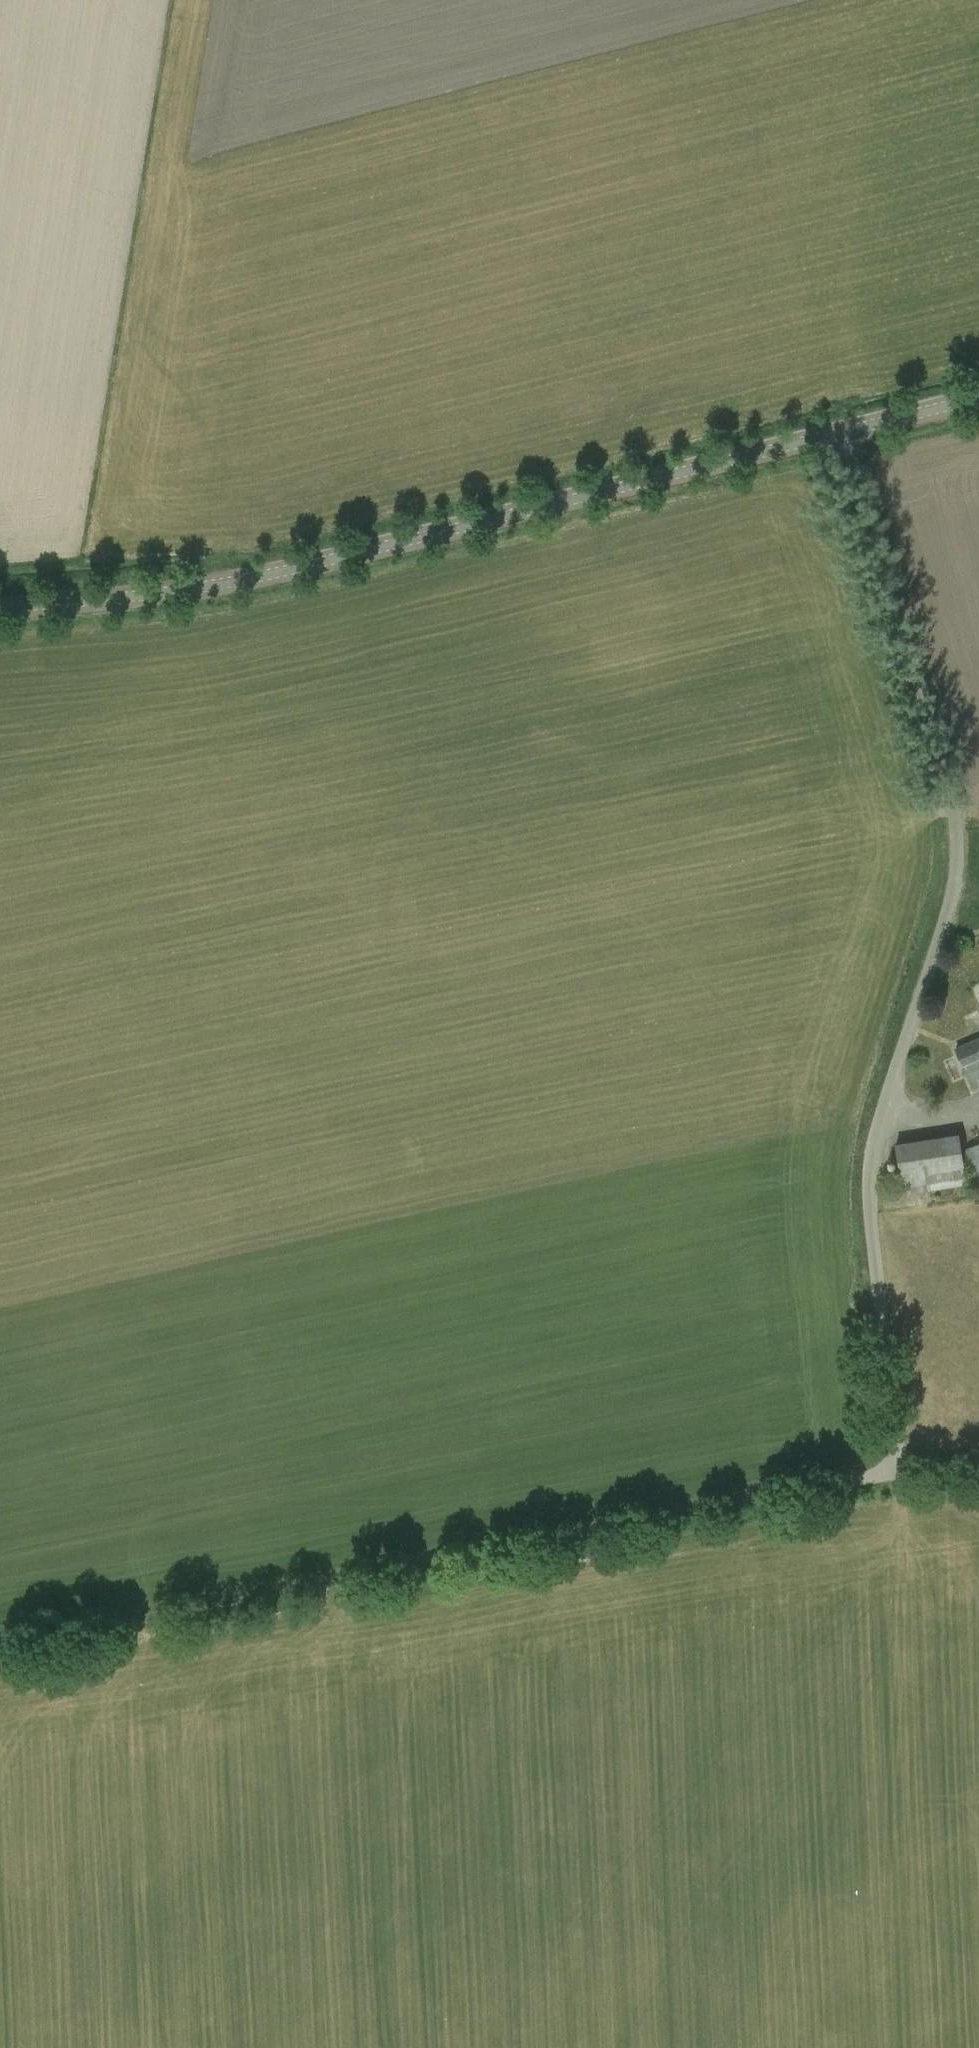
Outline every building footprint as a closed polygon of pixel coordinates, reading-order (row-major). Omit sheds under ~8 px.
[(978,1086),(978,1038),(955,1048),(974,1089),(978,1086)] [(968,1183),(963,1152),(963,1150),(961,1134),(896,1144),(904,1194),(968,1183)] [(963,1150),(963,1152),(978,1189),(978,1143),(963,1150)]
